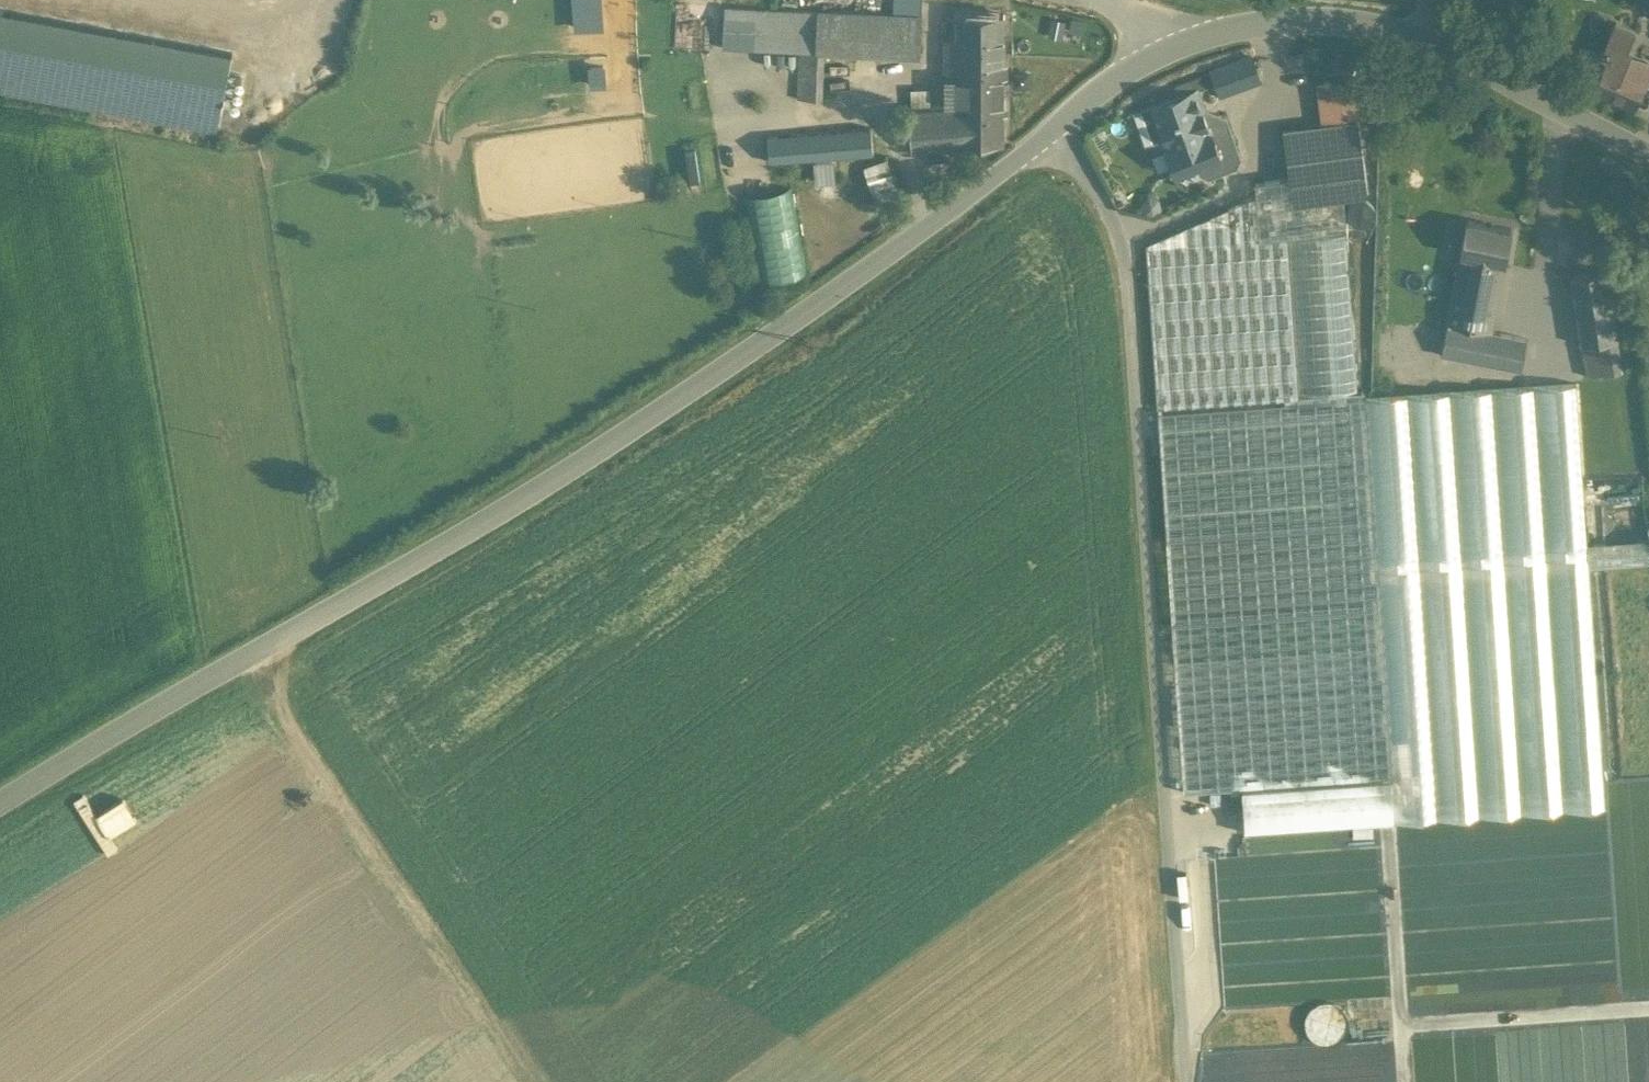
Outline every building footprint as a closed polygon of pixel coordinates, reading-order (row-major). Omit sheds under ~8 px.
[(574,27),(605,25),(603,0),(572,0),(574,27)] [(894,13),(922,14),(923,0),(895,0),(894,13)] [(820,8),(726,3),(724,43),(801,48),(818,49),(820,8)] [(217,131),(232,50),(0,7),(0,91),(217,131)] [(894,13),(820,8),(818,49),(827,49),(920,55),(922,14),(894,13)] [(1004,12),(960,12),(960,38),(960,57),(1004,57),(1004,12)] [(1616,18),(1603,51),(1593,48),(1580,81),(1596,87),(1595,89),(1634,104),(1648,67),(1646,66),(1648,60),(1648,55),(1626,46),(1634,25),(1616,18)] [(1004,57),(960,57),(960,38),(947,38),(947,104),(960,103),(960,127),(1004,120),(1004,57)] [(818,49),(801,48),(798,95),(824,97),(827,49),(818,49)] [(1252,52),(1212,66),(1213,68),(1217,80),(1221,91),(1261,76),(1252,52)] [(1178,81),(1177,94),(1197,87),(1217,80),(1213,68),(1178,81)] [(1360,75),(1317,81),(1322,120),(1365,115),(1360,75)] [(911,87),(913,107),(932,106),(930,85),(911,87)] [(1177,94),(1134,110),(1146,141),(1162,135),(1175,171),(1221,153),(1221,152),(1226,150),(1229,142),(1219,116),(1209,120),(1197,87),(1177,94)] [(960,127),(960,103),(947,104),(932,106),(913,107),(909,108),(912,147),(1004,139),(1004,120),(960,127)] [(1358,117),(1283,127),(1289,175),(1290,175),(1293,200),(1344,194),(1367,191),(1362,151),(1358,117)] [(871,126),(799,132),(801,156),(873,150),(871,126)] [(799,132),(769,135),(771,159),(801,156),(799,132)] [(885,158),(865,167),(870,179),(891,170),(885,158)] [(891,170),(870,179),(879,200),(900,191),(891,170)] [(1285,399),(1158,408),(1184,786),(1242,783),(1391,772),(1377,564),(1373,505),(1365,388),(1358,388),(1358,389),(1299,393),(1288,234),(1347,230),(1344,194),(1293,200),(1290,175),(1289,175),(1255,179),(1256,192),(1146,240),(1158,402),(1284,393),(1285,399)] [(760,278),(803,273),(792,187),(750,192),(760,278)] [(1508,228),(1469,219),(1463,249),(1502,258),(1508,228)] [(1347,230),(1288,234),(1299,393),(1358,389),(1358,388),(1347,230)] [(1502,258),(1463,249),(1448,318),(1487,326),(1502,258)] [(1602,268),(1571,273),(1582,340),(1613,335),(1602,268)] [(1487,326),(1448,318),(1441,348),(1483,357),(1520,365),(1526,335),(1487,326)] [(1613,335),(1582,340),(1587,372),(1618,367),(1613,335)] [(1483,357),(1441,348),(1439,361),(1480,370),(1483,357)] [(1567,386),(1508,393),(1525,548),(1584,542),(1584,541),(1567,386)] [(1502,393),(1443,400),(1460,555),(1519,549),(1502,393)] [(1436,400),(1386,406),(1397,504),(1403,561),(1453,556),(1436,400)] [(1397,504),(1373,505),(1377,564),(1403,561),(1397,504)] [(1403,561),(1377,564),(1391,772),(1391,773),(1394,817),(1605,802),(1587,542),(1587,541),(1584,541),(1584,542),(1525,548),(1519,549),(1460,555),(1453,556),(1403,561)] [(1391,772),(1242,783),(1245,827),(1394,817),(1391,773),(1391,772)] [(1327,1021),(1335,1023),(1339,1005),(1316,1000),(1311,1025),(1325,1028),(1327,1021)]
